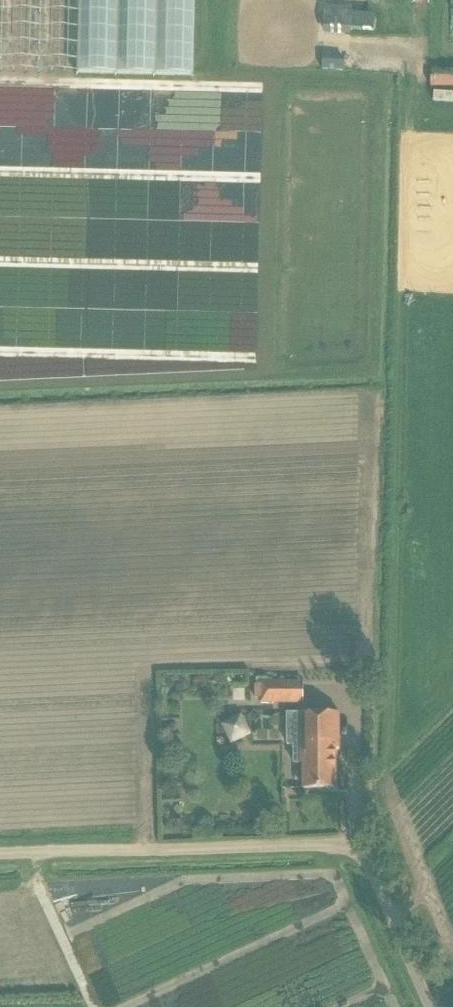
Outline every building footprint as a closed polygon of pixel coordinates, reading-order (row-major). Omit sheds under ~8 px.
[(192,50),(193,0),(0,0),(0,44),(192,50)] [(351,10),(325,8),(323,32),(350,34),(351,10)] [(324,49),(323,64),(343,65),(344,50),(324,49)] [(305,703),(304,681),(272,681),(261,681),(261,704),(305,703)] [(220,722),(231,745),(253,735),(242,713),(234,716),(233,713),(227,716),(228,719),(220,722)] [(340,750),(339,714),(287,714),(287,746),(294,745),(294,763),(305,763),(305,790),(336,790),(336,750),(340,750)]
